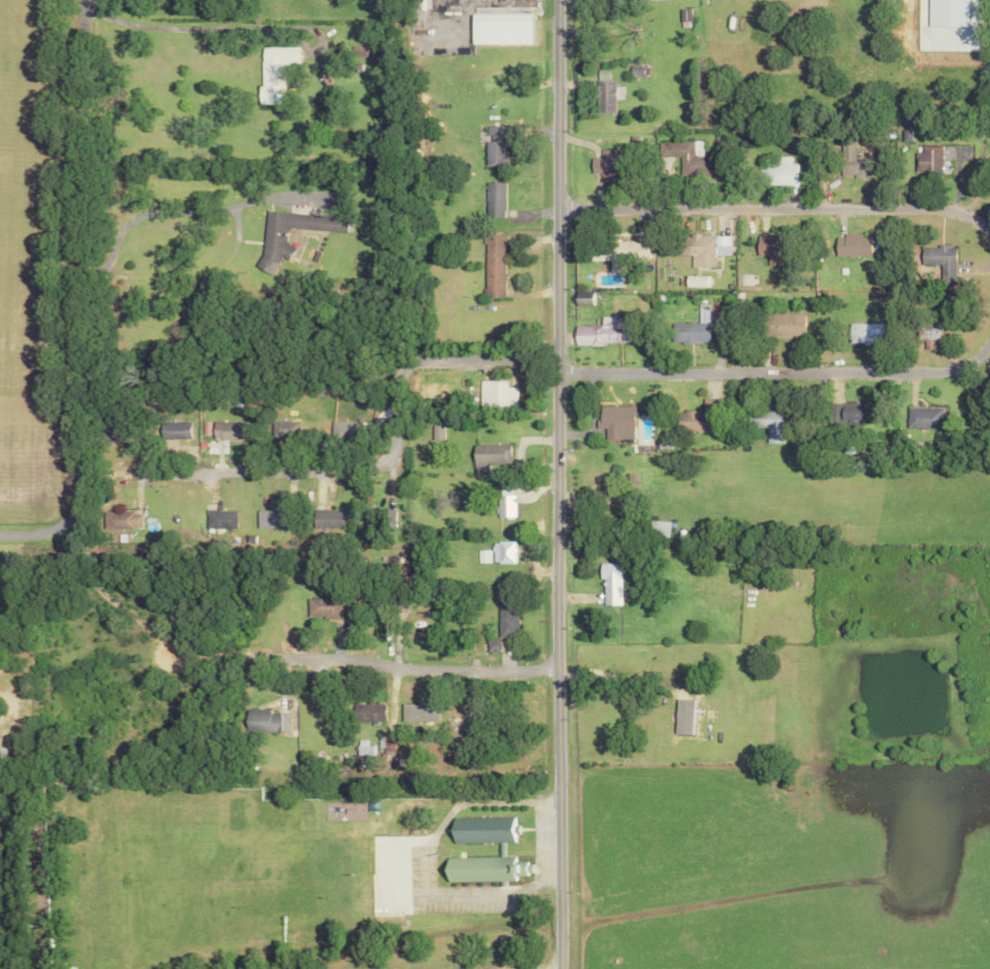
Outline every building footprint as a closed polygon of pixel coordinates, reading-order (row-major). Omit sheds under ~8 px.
[(691,9),(679,9),(679,22),(691,22),(691,9)] [(295,47),(258,47),(259,86),(254,86),(255,104),(281,104),(281,63),(296,63),(295,47)] [(613,113),(614,99),(622,99),(622,86),(610,86),(610,70),(597,70),(596,113),(613,113)] [(486,164),(504,164),(504,139),(519,139),(519,126),(486,126),(486,164)] [(703,143),(658,141),(658,157),(679,157),(678,175),(702,175),(703,143)] [(840,177),(875,176),(874,155),(854,156),(854,143),(840,144),(840,177)] [(952,146),(921,145),(921,153),(914,153),(914,172),(940,172),(941,159),(951,159),(952,146)] [(971,160),(971,145),(958,145),(958,160),(971,160)] [(620,178),(620,149),(600,149),(599,158),(590,158),(590,173),(599,173),(599,177),(620,178)] [(790,156),(778,157),(779,164),(760,165),(761,185),(797,184),(797,164),(790,164),(790,156)] [(504,218),(503,182),(485,182),(485,218),(504,218)] [(285,228),(345,233),(347,217),(264,211),(260,256),(290,258),(291,245),(283,245),(285,228)] [(504,235),(483,235),(484,298),(505,297),(504,235)] [(729,255),(729,235),(689,235),(689,237),(677,237),(676,255),(690,255),(690,267),(715,267),(715,255),(729,255)] [(768,257),(768,265),(778,265),(779,236),(756,235),(756,256),(768,257)] [(870,257),(870,235),(835,235),(835,256),(870,257)] [(609,262),(609,272),(621,272),(621,260),(647,261),(648,242),(592,240),(591,261),(609,262)] [(955,247),(924,246),(923,264),(931,264),(930,282),(953,282),(955,247)] [(684,287),(707,287),(707,277),(684,276),(684,287)] [(708,305),(698,305),(698,323),(670,323),(670,343),(708,343),(708,305)] [(803,336),(804,314),(765,313),(765,335),(803,336)] [(633,344),(633,317),(600,317),(600,326),(574,326),(574,344),(633,344)] [(848,344),(882,345),(883,324),(849,323),(848,344)] [(938,324),(917,325),(917,341),(923,341),(923,350),(934,350),(934,341),(938,341),(938,324)] [(517,388),(506,388),(506,382),(480,381),(480,406),(516,407),(517,388)] [(714,399),(702,398),(702,412),(677,411),(676,431),(714,432),(714,399)] [(633,439),(634,407),(600,406),(599,428),(605,428),(604,439),(633,439)] [(906,428),(942,429),(942,408),(907,407),(906,428)] [(783,443),(781,409),(747,410),(748,428),(766,428),(767,444),(783,443)] [(164,440),(190,439),(190,422),(163,423),(164,440)] [(244,422),(212,422),(212,440),(243,441),(244,422)] [(299,423),(275,422),(274,437),(299,438),(299,423)] [(443,426),(432,426),(433,440),(443,440),(443,426)] [(510,445),(473,445),(473,474),(488,474),(488,468),(510,468),(510,445)] [(498,517),(516,517),(515,495),(497,496),(498,517)] [(143,513),(123,511),(124,507),(115,506),(114,512),(105,511),(103,528),(141,533),(143,513)] [(286,509),(257,510),(258,530),(287,529),(286,509)] [(207,510),(207,529),(236,530),(237,511),(207,510)] [(314,528),(344,528),(344,510),(314,510),(314,528)] [(395,529),(396,511),(365,510),(365,528),(395,529)] [(517,563),(516,542),(494,542),(494,563),(517,563)] [(479,563),(491,563),(491,550),(479,550),(479,563)] [(622,606),(622,564),(600,564),(600,580),(605,580),(605,606),(622,606)] [(307,599),(307,619),(341,618),(341,598),(307,599)] [(499,637),(518,636),(517,601),(498,601),(499,637)] [(384,704),(352,703),(351,722),(383,723),(384,704)] [(401,722),(430,723),(431,704),(402,703),(401,722)] [(271,710),(243,710),(242,732),(288,733),(289,714),(271,714),(271,710)] [(357,756),(373,755),(372,746),(367,747),(367,740),(356,741),(357,756)] [(449,819),(449,844),(515,843),(514,817),(449,819)] [(514,882),(514,877),(529,877),(529,863),(514,863),(514,858),(442,858),(442,882),(514,882)]
